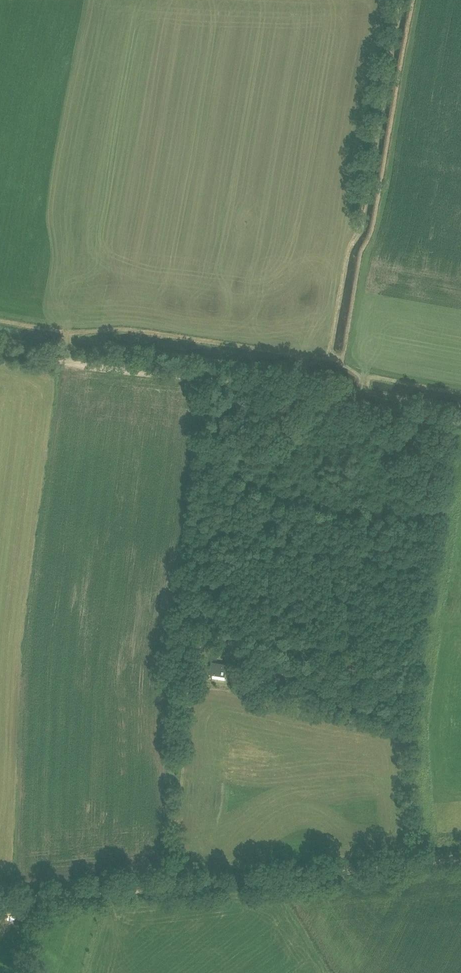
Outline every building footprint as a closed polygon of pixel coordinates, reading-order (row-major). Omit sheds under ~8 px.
[(212,660),(210,672),(214,672),(213,675),(226,677),(228,663),(212,660)]
